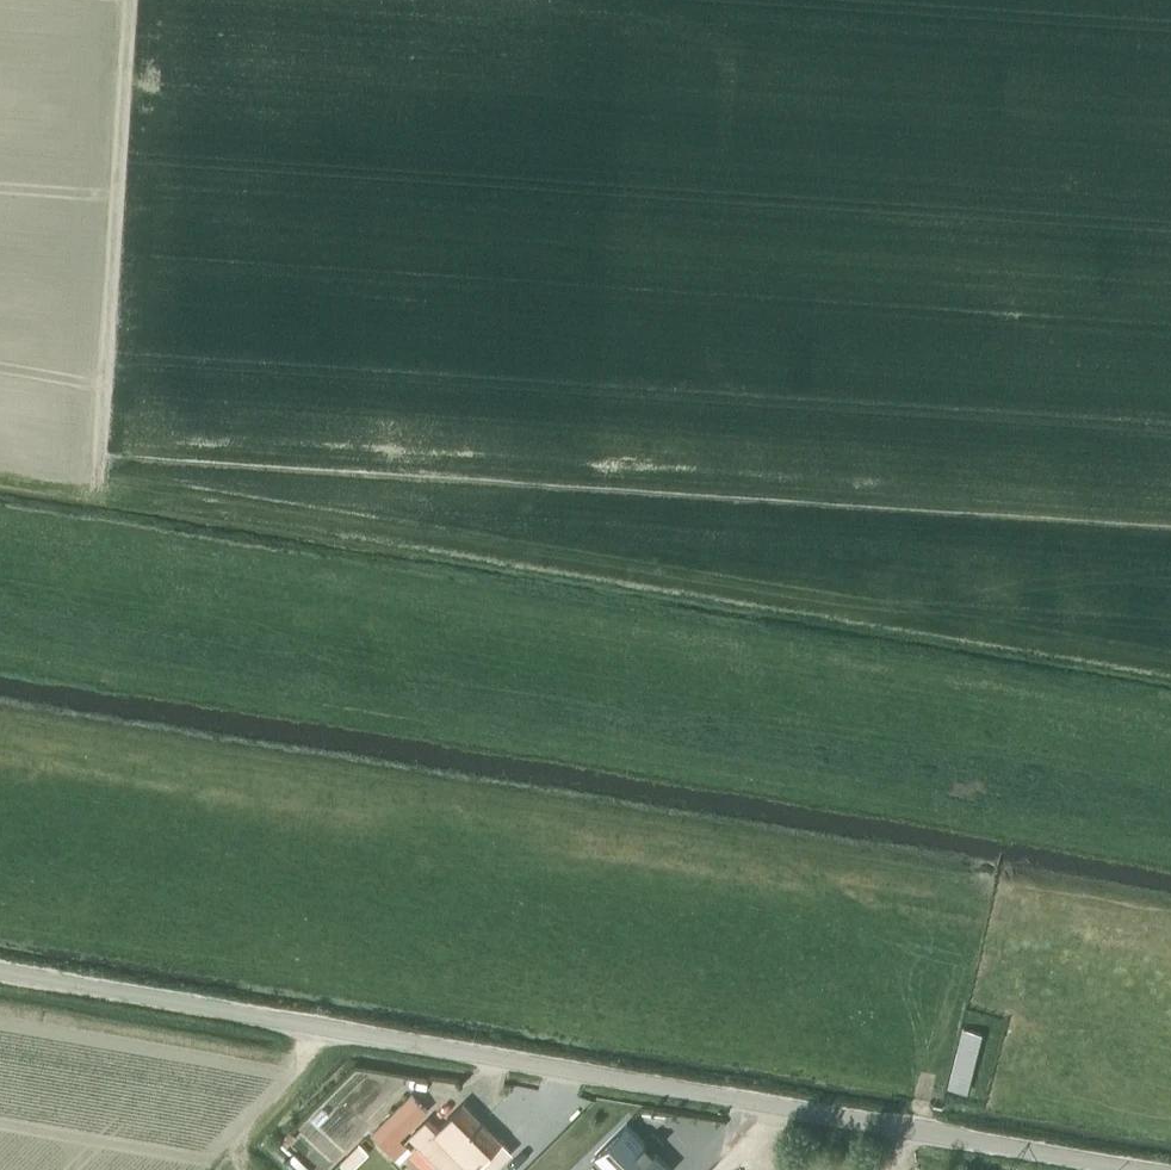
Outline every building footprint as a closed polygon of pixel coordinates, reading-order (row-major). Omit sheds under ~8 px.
[(963,1028),(948,1087),(968,1092),(983,1033),(963,1028)] [(411,1094),(371,1133),(395,1157),(407,1145),(399,1138),(427,1110),(411,1094)] [(437,1165),(481,1122),(463,1104),(438,1129),(427,1119),(409,1137),(437,1165)] [(437,1165),(442,1169),(492,1169),(511,1152),(481,1122),(437,1165)] [(673,1169),(628,1124),(596,1155),(611,1169),(672,1169),(673,1169)] [(340,1163),(347,1169),(351,1169),(369,1152),(360,1143),(340,1163)]
